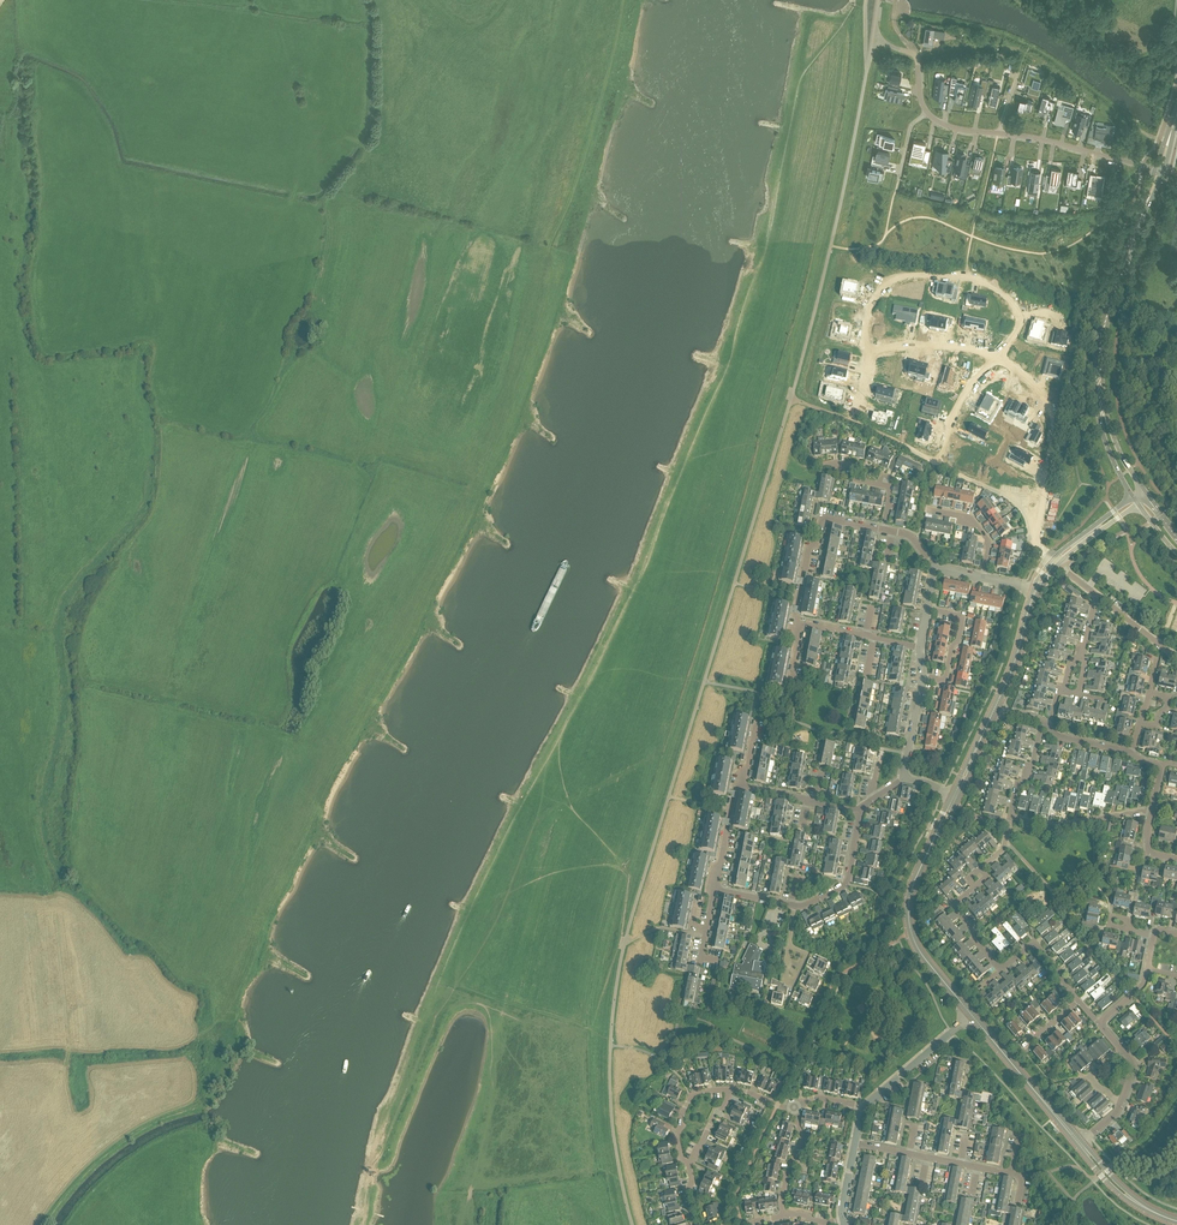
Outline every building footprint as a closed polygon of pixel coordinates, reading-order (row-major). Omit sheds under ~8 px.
[(928,28),(925,41),(925,44),(932,45),(933,37),(944,39),(945,32),(934,30),(928,28)] [(889,83),(899,85),(902,74),(892,71),(889,83)] [(1031,86),(1029,93),(1039,95),(1041,89),(1038,88),(1041,78),(1043,78),(1042,78),(1043,75),(1036,73),(1036,75),(1030,73),(1028,79),(1026,79),(1025,83),(1024,83),(1024,84),(1031,86)] [(951,80),(949,94),(954,95),(954,94),(956,95),(956,96),(955,101),(962,103),(964,97),(966,88),(966,87),(956,85),(957,81),(957,78),(955,78),(951,77),(951,80)] [(935,93),(933,93),(933,98),(942,99),(943,94),(947,94),(949,84),(945,84),(945,79),(938,78),(935,93)] [(971,93),(970,100),(979,102),(981,93),(984,94),(987,80),(983,79),(982,83),(981,85),(973,83),(972,91),(971,91),(971,93)] [(989,102),(996,103),(1000,87),(992,85),(994,80),(988,79),(984,97),(989,98),(989,102)] [(898,87),(889,85),(886,96),(901,99),(901,97),(902,92),(897,91),(898,87)] [(1044,115),(1044,116),(1046,112),(1048,113),(1049,109),(1053,110),(1055,102),(1049,100),(1050,98),(1049,97),(1049,99),(1042,97),(1039,109),(1038,110),(1039,110),(1038,113),(1044,115)] [(1020,99),(1018,106),(1026,108),(1031,110),(1033,100),(1028,99),(1027,101),(1020,99)] [(1064,126),(1066,119),(1070,120),(1074,107),(1064,104),(1062,109),(1058,108),(1053,123),(1057,124),(1062,125),(1064,126)] [(1076,117),(1072,130),(1082,133),(1084,125),(1088,127),(1091,115),(1081,112),(1080,118),(1076,117)] [(1102,143),(1112,145),(1114,134),(1113,133),(1114,127),(1107,126),(1106,129),(1096,128),(1095,140),(1103,141),(1102,143)] [(877,147),(887,149),(888,145),(893,147),(895,139),(880,134),(880,135),(877,147)] [(926,167),(927,168),(931,151),(925,150),(926,144),(914,141),(909,163),(910,164),(910,161),(921,163),(921,165),(926,167)] [(936,149),(933,163),(937,164),(937,165),(937,166),(942,169),(942,170),(950,172),(953,160),(952,160),(947,159),(947,157),(948,158),(949,153),(943,151),(943,152),(941,152),(941,150),(936,149)] [(873,155),(871,163),(872,163),(873,164),(883,166),(884,161),(888,162),(890,154),(878,151),(878,153),(878,156),(873,155)] [(960,171),(963,172),(964,165),(965,162),(966,162),(965,162),(966,160),(966,159),(966,158),(964,157),(965,154),(959,153),(956,165),(957,166),(956,170),(959,171),(959,172),(960,172),(960,171)] [(981,171),(984,158),(979,157),(979,158),(975,157),(974,161),(971,161),(969,172),(976,174),(976,170),(981,171)] [(868,167),(866,176),(878,179),(879,179),(883,180),(885,171),(883,171),(884,167),(884,166),(883,166),(873,164),(872,163),(871,168),(868,167)] [(1006,190),(1007,182),(1003,181),(1005,168),(996,167),(995,171),(994,177),(994,182),(997,182),(996,183),(997,183),(996,189),(1006,190)] [(1022,168),(1014,167),(1012,175),(1008,175),(1007,183),(1011,184),(1012,181),(1020,182),(1022,168)] [(1057,184),(1059,184),(1061,170),(1052,168),(1051,177),(1046,176),(1044,190),(1049,191),(1049,188),(1057,189),(1057,184)] [(1077,171),(1068,170),(1066,183),(1076,184),(1077,184),(1078,179),(1079,174),(1077,173),(1077,171)] [(1028,189),(1038,191),(1040,174),(1038,174),(1039,172),(1033,171),(1033,173),(1031,173),(1028,189)] [(1087,196),(1087,197),(1101,199),(1102,196),(1103,189),(1102,189),(1103,182),(1104,183),(1104,182),(1103,182),(1104,177),(1096,176),(1097,174),(1096,174),(1096,176),(1093,175),(1091,185),(1089,185),(1089,184),(1087,194),(1087,196)] [(902,285),(901,291),(912,294),(912,298),(917,299),(917,297),(921,298),(924,283),(916,281),(915,283),(910,282),(909,286),(902,285)] [(934,287),(932,293),(937,294),(936,297),(944,299),(947,286),(946,286),(938,285),(938,288),(934,287)] [(947,286),(944,299),(952,300),(952,302),(956,302),(959,291),(954,290),(955,287),(947,285),(946,286),(947,286)] [(843,295),(843,298),(852,300),(852,297),(856,298),(858,289),(857,289),(857,288),(849,286),(849,287),(845,286),(843,295)] [(968,295),(966,307),(970,308),(971,305),(983,308),(985,299),(979,298),(979,297),(972,295),(972,296),(968,295)] [(841,305),(838,318),(851,320),(852,314),(853,312),(852,312),(853,308),(841,305)] [(895,307),(894,314),(902,315),(901,320),(907,322),(907,324),(910,325),(909,327),(910,327),(911,324),(915,325),(916,325),(919,311),(894,306),(894,307),(895,307)] [(929,316),(927,322),(931,323),(930,330),(938,332),(940,319),(929,316)] [(964,316),(962,329),(963,329),(962,330),(966,331),(966,329),(971,330),(971,332),(977,333),(977,332),(982,333),(984,323),(979,322),(979,321),(973,320),(973,321),(968,320),(969,317),(964,316)] [(940,319),(938,332),(946,333),(947,326),(952,327),(953,321),(949,320),(940,319)] [(1031,340),(1044,343),(1048,330),(1043,329),(1044,325),(1041,325),(1038,324),(1037,325),(1037,327),(1034,326),(1033,331),(1031,340)] [(835,328),(834,336),(840,337),(840,336),(848,338),(849,333),(850,330),(847,329),(842,328),(843,326),(841,326),(836,325),(836,327),(839,328),(839,329),(835,328)] [(1053,336),(1051,345),(1063,348),(1067,348),(1069,341),(1065,341),(1067,336),(1065,335),(1065,334),(1060,333),(1060,334),(1058,334),(1057,337),(1053,336)] [(836,353),(833,364),(844,366),(848,367),(849,361),(850,362),(852,356),(850,356),(847,355),(836,353)] [(1023,353),(1022,358),(1027,363),(1033,369),(1034,365),(1038,366),(1040,357),(1032,355),(1031,354),(1031,355),(1023,353)] [(1047,359),(1044,372),(1048,373),(1047,376),(1059,379),(1059,380),(1063,368),(1056,366),(1057,361),(1047,359)] [(883,363),(880,376),(888,378),(888,377),(889,373),(889,372),(891,366),(883,363)] [(907,367),(905,374),(917,378),(920,365),(920,364),(919,364),(918,364),(918,363),(917,364),(912,363),(911,368),(907,367)] [(920,365),(917,378),(925,380),(929,381),(931,375),(927,374),(929,367),(923,366),(924,365),(923,365),(922,365),(921,364),(921,365),(920,365)] [(828,374),(827,379),(840,382),(840,381),(845,383),(847,374),(834,371),(833,375),(828,374)] [(939,388),(939,389),(946,391),(947,387),(953,389),(954,384),(955,384),(957,378),(956,378),(956,376),(955,376),(956,376),(953,375),(952,375),(953,373),(951,373),(949,372),(947,372),(947,373),(945,379),(942,378),(941,380),(939,388)] [(828,387),(825,397),(830,399),(834,400),(835,401),(837,401),(838,401),(840,401),(841,401),(842,401),(843,398),(844,393),(842,393),(837,391),(837,389),(828,387)] [(879,387),(877,396),(881,397),(880,402),(892,405),(895,391),(879,387)] [(984,403),(980,409),(988,413),(986,419),(990,421),(997,408),(993,405),(995,403),(992,402),(993,401),(992,400),(992,399),(989,397),(988,398),(985,403),(984,403)] [(922,413),(922,414),(934,417),(935,413),(939,414),(941,404),(927,400),(925,407),(924,407),(922,413)] [(1008,408),(1005,413),(1008,415),(1007,416),(1014,420),(1022,407),(1021,407),(1014,403),(1011,409),(1008,408)] [(1015,421),(1013,424),(1023,429),(1025,425),(1026,425),(1029,419),(1026,418),(1030,410),(1022,406),(1021,407),(1022,407),(1014,420),(1015,421)] [(874,414),(872,421),(875,422),(877,423),(881,425),(882,424),(886,425),(888,417),(892,418),(893,413),(887,412),(886,416),(879,414),(879,415),(874,414)] [(920,421),(919,425),(923,426),(919,440),(920,440),(920,441),(923,441),(923,442),(924,442),(926,442),(927,442),(928,442),(929,437),(931,437),(932,430),(931,430),(932,428),(929,427),(930,423),(920,421)] [(973,425),(969,433),(983,441),(988,433),(973,425)] [(1029,435),(1026,441),(1027,441),(1036,446),(1037,446),(1042,436),(1038,433),(1039,431),(1041,428),(1035,425),(1032,430),(1034,432),(1032,436),(1029,435)] [(818,438),(819,442),(814,442),(815,456),(819,456),(819,454),(826,454),(825,442),(826,441),(826,438),(818,438)] [(855,440),(852,455),(859,457),(859,458),(863,459),(866,445),(859,444),(860,443),(860,444),(862,442),(862,439),(859,438),(857,439),(857,440),(855,440)] [(850,439),(849,442),(843,441),(841,455),(845,456),(845,454),(852,455),(855,440),(850,439)] [(837,441),(826,441),(825,442),(826,454),(833,453),(833,455),(838,455),(837,441)] [(956,454),(956,455),(957,455),(957,456),(963,459),(962,459),(962,460),(962,461),(962,462),(963,463),(964,464),(971,467),(974,461),(970,460),(976,449),(966,444),(964,448),(962,447),(960,450),(959,449),(956,453),(956,454)] [(871,460),(878,463),(883,452),(872,447),(866,460),(871,462),(871,460)] [(883,452),(878,463),(884,466),(883,467),(888,469),(890,464),(891,464),(889,470),(892,471),(896,463),(891,461),(893,457),(889,455),(889,453),(888,449),(885,447),(883,452)] [(1011,454),(1009,459),(1024,467),(1026,463),(1029,465),(1033,457),(1030,455),(1027,454),(1019,449),(1017,453),(1017,452),(1016,454),(1015,456),(1011,454)] [(990,454),(986,461),(990,464),(994,456),(990,454)] [(901,469),(906,471),(908,468),(914,471),(913,476),(920,478),(922,467),(900,457),(896,466),(901,469)] [(1006,466),(999,477),(1015,486),(1016,483),(1018,484),(1021,479),(1016,476),(1013,474),(1015,471),(1006,466)] [(823,477),(822,483),(833,486),(834,480),(823,477)] [(822,483),(820,489),(832,491),(833,486),(822,483)] [(903,483),(902,490),(913,492),(916,492),(917,486),(903,483)] [(850,501),(856,503),(858,492),(855,491),(856,485),(850,484),(848,496),(850,497),(850,501)] [(934,498),(941,499),(943,488),(936,487),(934,498)] [(943,488),(941,499),(947,500),(949,490),(943,488)] [(962,492),(960,503),(966,504),(968,493),(969,490),(963,488),(962,492)] [(902,490),(901,496),(911,498),(913,492),(902,490)] [(949,490),(947,500),(954,501),(956,491),(949,490)] [(802,491),(801,497),(813,499),(814,493),(802,491)] [(956,491),(954,501),(960,503),(962,492),(956,491)] [(858,492),(856,503),(862,504),(865,493),(858,492)] [(865,493),(862,504),(863,504),(863,506),(863,507),(867,508),(869,507),(869,505),(871,495),(865,493)] [(968,493),(966,504),(973,505),(975,495),(968,493)] [(831,497),(819,495),(818,501),(830,503),(831,497)] [(869,505),(875,506),(877,496),(871,495),(869,505)] [(877,496),(875,506),(882,508),(884,497),(877,496)] [(901,496),(900,502),(910,504),(911,498),(901,496)] [(801,497),(800,503),(812,505),(813,499),(801,497)] [(977,506),(981,511),(990,505),(986,499),(977,506)] [(900,502),(898,509),(909,511),(912,512),(913,505),(910,504),(900,502)] [(990,505),(981,511),(985,517),(994,510),(990,505)] [(799,508),(798,514),(810,516),(811,511),(799,508)] [(898,509),(897,515),(908,517),(909,511),(898,509)] [(994,510),(985,517),(989,522),(998,515),(994,510)] [(897,515),(896,522),(895,525),(903,527),(904,523),(906,524),(908,517),(897,515)] [(998,515),(989,522),(993,527),(1002,520),(998,515)] [(1002,520),(993,527),(997,532),(1006,525),(1010,522),(1006,517),(1002,521),(1002,520)] [(809,522),(797,520),(796,526),(807,528),(809,522)] [(932,532),(934,522),(927,521),(925,531),(932,532)] [(934,522),(932,532),(938,534),(940,523),(934,522)] [(940,523),(938,534),(944,535),(946,524),(940,523)] [(946,524),(944,535),(951,536),(953,526),(946,524)] [(1006,525),(997,532),(1001,537),(1010,531),(1006,525)] [(831,526),(830,532),(841,534),(843,528),(831,526)] [(865,533),(864,539),(875,541),(876,535),(865,533)] [(967,537),(966,543),(976,545),(978,539),(974,538),(975,534),(968,533),(967,537)] [(803,538),(788,535),(779,581),(794,584),(795,576),(796,572),(802,542),(803,538)] [(1002,542),(1001,548),(1011,550),(1013,544),(1002,542)] [(966,543),(964,550),(975,552),(976,545),(966,543)] [(1001,548),(1000,555),(1010,557),(1011,550),(1001,548)] [(964,550),(963,556),(974,558),(975,552),(964,550)] [(1000,555),(998,561),(1009,563),(1010,557),(1000,555)] [(974,558),(963,556),(962,563),(972,565),(974,558)] [(871,563),(859,561),(858,567),(870,569),(871,563)] [(1009,563),(998,561),(997,568),(1000,568),(1004,569),(1008,570),(1009,563)] [(876,564),(875,570),(887,572),(888,567),(876,564)] [(817,565),(817,567),(823,568),(822,571),(834,574),(835,568),(823,566),(821,565),(817,565)] [(815,577),(818,578),(821,579),(821,578),(832,580),(834,574),(822,571),(821,574),(819,574),(819,576),(815,575),(815,577)] [(910,571),(909,577),(921,579),(922,573),(910,571)] [(823,583),(809,580),(802,615),(816,618),(823,583)] [(943,591),(949,593),(952,582),(945,581),(943,591)] [(908,582),(907,588),(918,590),(921,591),(924,592),(924,589),(922,589),(921,587),(919,587),(920,585),(908,582)] [(952,582),(949,593),(956,594),(958,583),(952,582)] [(958,583),(956,594),(956,597),(962,598),(964,585),(958,583)] [(1066,583),(1062,588),(1071,596),(1074,593),(1079,598),(1082,594),(1076,590),(1069,585),(1066,583)] [(964,585),(962,598),(962,597),(970,599),(970,597),(969,596),(971,586),(964,585)] [(845,587),(844,593),(856,596),(857,590),(845,587)] [(882,595),(871,593),(869,599),(881,601),(882,595)] [(970,604),(977,605),(979,594),(972,593),(970,604)] [(979,594),(977,605),(983,606),(985,596),(979,594)] [(985,596),(983,606),(989,607),(991,597),(985,596)] [(991,597),(989,607),(996,609),(998,598),(991,597)] [(998,598),(996,609),(1002,610),(1004,599),(998,598)] [(843,599),(842,605),(853,607),(856,607),(859,608),(860,604),(854,603),(855,601),(843,599)] [(916,602),(905,599),(903,605),(915,608),(916,602)] [(1071,599),(1069,606),(1086,610),(1089,611),(1090,607),(1083,605),(1084,601),(1071,599)] [(782,640),(789,606),(775,603),(768,638),(782,640)] [(1066,606),(1065,614),(1077,616),(1078,613),(1085,614),(1086,610),(1069,606),(1066,606)] [(894,609),(893,615),(904,617),(906,611),(894,609)] [(1065,614),(1063,621),(1082,626),(1083,622),(1076,620),(1077,616),(1065,614)] [(851,618),(840,616),(838,622),(850,624),(851,618)] [(976,621),(975,628),(985,630),(987,623),(976,621)] [(1063,621),(1061,629),(1074,632),(1075,628),(1082,630),(1082,626),(1063,621)] [(1100,627),(1099,631),(1112,634),(1114,626),(1094,622),(1093,626),(1100,627)] [(940,623),(939,630),(949,632),(951,625),(940,623)] [(902,628),(890,626),(889,632),(901,634),(902,628)] [(975,628),(974,634),(984,636),(985,630),(975,628)] [(1058,628),(1056,636),(1075,640),(1079,641),(1080,637),(1073,636),(1074,632),(1061,629),(1058,628)] [(939,630),(938,636),(948,638),(949,632),(939,630)] [(810,631),(809,637),(821,639),(822,633),(810,631)] [(1091,633),(1091,637),(1094,638),(1110,642),(1110,641),(1112,634),(1099,631),(1098,635),(1091,633)] [(974,634),(972,640),(983,643),(984,636),(974,634)] [(938,636),(936,642),(947,644),(948,638),(938,636)] [(1055,636),(1054,643),(1054,644),(1066,646),(1067,643),(1074,644),(1075,640),(1056,636),(1055,636)] [(844,637),(843,643),(855,645),(856,640),(844,637)] [(1094,638),(1093,642),(1100,644),(1099,647),(1112,650),(1114,642),(1110,641),(1110,642),(1094,638)] [(983,643),(972,640),(971,647),(982,649),(983,643)] [(936,642),(935,649),(946,651),(947,644),(936,642)] [(1051,643),(1049,651),(1068,655),(1071,656),(1072,652),(1065,650),(1066,646),(1054,644),(1054,643),(1051,643)] [(894,653),(906,655),(907,650),(895,647),(894,653)] [(1110,658),(1112,650),(1099,647),(1099,651),(1092,650),(1091,654),(1094,655),(1094,657),(1099,658),(1100,656),(1110,658)] [(963,648),(962,655),(973,657),(974,650),(963,648)] [(935,649),(934,655),(944,657),(946,651),(935,649)] [(780,651),(774,650),(767,684),(782,687),(789,653),(780,651)] [(1047,661),(1055,663),(1055,660),(1059,661),(1060,657),(1067,659),(1068,655),(1049,651),(1048,650),(1047,658),(1048,659),(1047,661)] [(893,656),(893,659),(905,661),(906,655),(894,653),(891,653),(891,655),(893,656)] [(1137,658),(1136,665),(1148,668),(1149,661),(1142,659),(1142,656),(1133,654),(1133,657),(1137,658)] [(944,657),(934,655),(933,662),(943,664),(944,657)] [(962,655),(961,661),(971,663),(973,657),(962,655)] [(1111,663),(1099,660),(1099,658),(1094,657),(1093,659),(1091,659),(1090,663),(1097,664),(1097,668),(1109,671),(1111,663)] [(799,658),(799,661),(804,662),(804,665),(815,667),(816,661),(799,658)] [(961,661),(959,667),(970,670),(971,663),(961,661)] [(1056,665),(1054,665),(1055,663),(1047,661),(1047,663),(1044,663),(1042,670),(1042,671),(1058,674),(1062,675),(1063,671),(1056,669),(1056,665)] [(1148,668),(1136,665),(1134,673),(1130,672),(1129,675),(1138,677),(1138,674),(1146,675),(1148,668)] [(959,667),(958,674),(969,676),(970,670),(959,667)] [(1089,670),(1088,674),(1107,679),(1109,671),(1097,668),(1096,672),(1089,670)] [(1039,670),(1037,678),(1050,680),(1050,677),(1057,678),(1058,674),(1042,671),(1042,670),(1039,670)] [(1166,671),(1163,670),(1159,670),(1157,678),(1161,679),(1159,687),(1166,688),(1169,676),(1165,676),(1166,671)] [(1166,688),(1173,690),(1175,682),(1176,683),(1176,673),(1173,673),(1172,677),(1169,676),(1166,688)] [(958,674),(957,680),(967,682),(969,676),(958,674)] [(1107,679),(1088,674),(1087,678),(1094,680),(1093,684),(1106,686),(1107,679)] [(1133,679),(1131,686),(1143,689),(1145,682),(1137,680),(1138,677),(1129,675),(1128,678),(1133,679)] [(901,678),(889,676),(888,682),(900,684),(901,678)] [(848,679),(836,677),(835,683),(847,685),(848,679)] [(1037,678),(1035,685),(1055,690),(1056,686),(1049,684),(1050,680),(1037,678)] [(967,682),(957,680),(955,687),(966,689),(967,682)] [(862,682),(861,688),(872,690),(874,684),(862,682)] [(1106,686),(1093,684),(1092,687),(1085,686),(1084,690),(1104,694),(1106,686)] [(1035,685),(1034,693),(1046,696),(1047,692),(1054,694),(1055,690),(1035,685)] [(1130,693),(1121,692),(1121,695),(1130,697),(1130,694),(1141,696),(1143,689),(1131,686),(1130,693)] [(945,687),(943,694),(954,696),(955,689),(945,687)] [(896,688),(895,694),(906,697),(908,691),(896,688)] [(1032,701),(1048,704),(1048,705),(1051,705),(1052,701),(1045,700),(1046,696),(1034,693),(1032,701)] [(943,694),(942,700),(953,702),(954,696),(943,694)] [(1129,700),(1130,697),(1121,695),(1120,698),(1125,699),(1123,706),(1135,709),(1136,702),(1129,700)] [(1058,717),(1065,719),(1070,699),(1066,698),(1064,705),(1060,704),(1058,717)] [(859,699),(857,705),(869,707),(870,701),(859,699)] [(1074,700),(1070,699),(1065,719),(1073,720),(1076,708),(1072,707),(1074,700)] [(942,700),(941,707),(955,709),(956,703),(953,702),(942,700)] [(1028,700),(1027,708),(1026,708),(1026,711),(1039,714),(1039,711),(1040,707),(1047,708),(1048,705),(1048,704),(1032,701),(1028,700)] [(1081,720),(1082,720),(1089,721),(1092,709),(1088,708),(1090,701),(1086,700),(1085,703),(1081,720)] [(1076,708),(1073,720),(1081,722),(1082,720),(1081,720),(1085,703),(1081,702),(1080,709),(1076,708)] [(1092,709),(1089,721),(1097,723),(1100,711),(1101,704),(1097,703),(1096,710),(1092,709)] [(1100,711),(1097,723),(1105,725),(1109,706),(1105,705),(1104,712),(1100,711)] [(1133,716),(1135,709),(1123,706),(1121,713),(1117,712),(1116,716),(1125,718),(1126,714),(1133,716)] [(955,709),(941,707),(940,713),(954,716),(955,709)] [(891,711),(890,717),(902,719),(904,720),(908,720),(908,718),(905,718),(905,717),(903,717),(903,714),(891,711)] [(932,714),(930,721),(941,723),(942,716),(932,714)] [(750,718),(735,716),(728,750),(734,751),(743,753),(750,718)] [(1124,721),(1125,718),(1116,716),(1115,719),(1120,720),(1118,727),(1130,730),(1132,723),(1124,721)] [(930,721),(929,727),(940,729),(941,723),(930,721)] [(866,724),(854,722),(853,728),(865,730),(866,724)] [(1017,726),(1015,734),(1028,737),(1029,733),(1036,734),(1037,730),(1017,726)] [(929,727),(928,734),(938,736),(940,729),(929,727)] [(1118,727),(1117,734),(1112,733),(1112,737),(1120,739),(1121,735),(1129,737),(1130,730),(1118,727)] [(900,731),(888,728),(887,734),(899,737),(900,731)] [(1146,733),(1144,741),(1156,743),(1157,739),(1162,740),(1163,734),(1154,732),(1154,735),(1146,733)] [(928,734),(927,740),(937,742),(938,736),(928,734)] [(1015,734),(1014,741),(1014,742),(1030,745),(1033,746),(1034,742),(1027,740),(1028,737),(1015,734)] [(927,740),(925,747),(924,750),(933,752),(933,748),(936,749),(937,742),(927,740)] [(1010,741),(1008,749),(1021,751),(1022,747),(1029,749),(1030,745),(1014,742),(1014,741),(1010,741)] [(1156,743),(1144,741),(1143,748),(1151,749),(1150,753),(1159,755),(1159,751),(1155,750),(1156,743)] [(818,745),(817,747),(821,748),(823,748),(834,750),(835,744),(824,742),(823,744),(818,743),(818,745)] [(1051,750),(1050,754),(1062,757),(1064,749),(1045,745),(1044,749),(1051,750)] [(761,747),(760,753),(772,755),(773,750),(761,747)] [(858,749),(856,755),(868,757),(870,757),(874,758),(874,756),(871,755),(870,754),(869,753),(869,751),(858,749)] [(1021,751),(1008,749),(1007,756),(1026,761),(1027,757),(1020,755),(1021,751)] [(760,753),(759,759),(770,761),(772,755),(760,753)] [(1076,765),(1083,767),(1085,760),(1086,755),(1079,753),(1078,758),(1073,757),(1072,760),(1071,763),(1069,773),(1075,774),(1076,765)] [(795,754),(794,760),(805,762),(807,756),(795,754)] [(1042,756),(1041,760),(1061,765),(1062,757),(1050,754),(1049,758),(1042,756)] [(1088,768),(1095,770),(1096,762),(1098,757),(1091,756),(1090,761),(1085,760),(1083,767),(1080,781),(1085,782),(1088,768)] [(832,762),(815,758),(814,760),(818,761),(818,762),(820,763),(819,765),(831,767),(832,762)] [(1095,770),(1093,777),(1098,778),(1100,771),(1107,772),(1108,765),(1109,760),(1102,758),(1101,763),(1096,762),(1095,770)] [(732,762),(718,759),(711,794),(722,796),(725,797),(732,762)] [(854,766),(866,768),(868,769),(871,769),(872,767),(869,766),(867,765),(867,762),(855,760),(854,766)] [(1001,760),(999,768),(1019,772),(1020,768),(1013,767),(1013,763),(1001,760)] [(1061,765),(1041,760),(1040,764),(1047,766),(1046,770),(1059,772),(1061,765)] [(1107,772),(1105,780),(1110,781),(1112,773),(1119,775),(1120,767),(1121,762),(1114,761),(1113,766),(1108,765),(1107,772)] [(1121,762),(1120,767),(1127,769),(1126,775),(1138,778),(1140,771),(1135,770),(1136,765),(1121,762)] [(752,766),(755,766),(755,767),(756,768),(757,768),(756,770),(768,772),(769,767),(752,763),(752,766)] [(866,768),(854,766),(853,772),(865,774),(866,768)] [(999,768),(998,776),(997,776),(1007,778),(1006,778),(1010,779),(1011,775),(1018,776),(1019,772),(999,768)] [(1038,776),(1054,779),(1054,780),(1057,780),(1059,772),(1046,770),(1046,773),(1039,772),(1038,776)] [(1171,773),(1169,783),(1176,785),(1176,786),(1176,774),(1171,773)] [(749,777),(753,778),(753,779),(755,779),(754,782),(766,784),(767,778),(750,775),(749,777)] [(844,775),(842,781),(854,783),(855,777),(844,775)] [(994,775),(992,783),(1012,787),(1013,783),(1006,782),(1006,778),(1007,778),(997,776),(998,776),(994,775)] [(1054,779),(1038,776),(1034,775),(1033,779),(1040,781),(1040,785),(1052,787),(1054,780),(1054,779)] [(790,777),(789,783),(801,785),(803,785),(807,786),(807,783),(802,782),(802,779),(790,777)] [(1138,801),(1145,802),(1147,791),(1146,791),(1148,782),(1148,780),(1144,779),(1144,781),(1142,781),(1141,788),(1134,787),(1132,799),(1138,801)] [(990,782),(989,790),(991,790),(991,791),(1000,793),(1003,793),(1004,789),(1011,791),(1012,787),(992,783),(990,782)] [(1119,801),(1126,803),(1127,798),(1132,799),(1134,787),(1135,783),(1130,782),(1129,788),(1122,786),(1121,789),(1119,801)] [(801,785),(789,783),(788,788),(800,791),(801,787),(806,788),(807,786),(803,785),(801,785)] [(1106,803),(1113,805),(1114,800),(1119,801),(1121,789),(1122,786),(1117,785),(1115,793),(1109,791),(1108,791),(1106,803)] [(1083,795),(1080,806),(1080,808),(1087,809),(1088,804),(1093,805),(1096,793),(1097,787),(1093,786),(1093,788),(1091,788),(1090,794),(1083,793),(1083,795)] [(1096,793),(1093,805),(1093,806),(1100,807),(1101,802),(1106,803),(1108,791),(1109,791),(1110,787),(1104,786),(1102,795),(1096,793)] [(891,796),(891,800),(902,802),(907,803),(907,801),(910,801),(912,789),(901,787),(899,797),(891,796)] [(984,797),(986,798),(1005,802),(1006,798),(999,796),(1000,793),(991,791),(991,790),(989,790),(985,789),(984,797)] [(1026,805),(1031,806),(1033,799),(1033,796),(1035,790),(1029,789),(1028,797),(1021,796),(1018,808),(1025,810),(1026,805)] [(1070,796),(1068,808),(1068,809),(1074,810),(1076,805),(1080,806),(1083,795),(1083,793),(1084,790),(1079,789),(1077,798),(1070,796)] [(1031,806),(1030,811),(1037,812),(1038,807),(1043,808),(1044,801),(1045,801),(1046,793),(1041,791),(1040,797),(1033,796),(1033,799),(1031,806)] [(1057,798),(1055,811),(1062,812),(1063,807),(1068,808),(1070,796),(1071,793),(1069,792),(1066,791),(1064,800),(1058,798),(1057,798)] [(852,795),(840,792),(839,798),(851,801),(852,795)] [(755,796),(741,793),(734,826),(734,828),(735,828),(748,830),(755,796)] [(1044,801),(1043,808),(1042,814),(1049,815),(1050,810),(1055,811),(1057,798),(1058,798),(1058,795),(1053,794),(1051,803),(1045,801),(1044,801)] [(986,798),(984,805),(997,808),(998,804),(1005,806),(1005,802),(986,798)] [(789,803),(777,800),(776,806),(788,809),(790,809),(790,807),(790,805),(788,805),(789,803)] [(881,809),(880,813),(892,815),(897,816),(897,814),(900,814),(902,802),(891,800),(889,810),(881,809)] [(997,808),(984,805),(983,813),(989,815),(988,818),(993,819),(993,816),(1002,817),(1003,813),(996,812),(997,808)] [(828,810),(827,816),(838,818),(840,813),(828,810)] [(775,812),(774,818),(785,820),(791,821),(792,817),(786,816),(786,814),(775,812)] [(870,826),(873,826),(885,828),(893,830),(895,821),(891,821),(892,815),(880,813),(878,823),(871,821),(870,826)] [(701,843),(700,850),(711,852),(711,853),(718,821),(718,818),(706,816),(706,819),(701,843)] [(1127,827),(1126,831),(1136,833),(1138,825),(1124,822),(1123,826),(1127,827)] [(864,835),(863,839),(870,840),(879,842),(880,839),(882,840),(885,828),(873,826),(871,836),(864,835)] [(822,829),(824,830),(823,834),(835,836),(836,830),(825,828),(825,827),(822,827),(822,829)] [(1174,843),(1176,830),(1162,827),(1159,840),(1174,843)] [(783,831),(771,829),(770,835),(782,837),(783,831)] [(985,831),(978,837),(987,847),(990,844),(994,849),(998,847),(985,831)] [(1126,831),(1125,835),(1121,834),(1120,842),(1129,844),(1130,841),(1134,842),(1136,833),(1126,831)] [(738,835),(738,838),(743,839),(743,841),(754,843),(756,837),(742,834),(742,833),(739,833),(738,835)] [(797,833),(796,839),(807,842),(809,835),(797,833)] [(984,849),(987,847),(978,837),(973,842),(971,840),(984,855),(985,857),(988,854),(984,849)] [(831,840),(830,846),(841,848),(843,843),(839,842),(840,840),(836,840),(835,841),(831,840)] [(861,849),(860,853),(867,854),(868,854),(876,856),(877,854),(880,854),(882,842),(879,842),(870,840),(868,850),(861,849)] [(971,840),(965,845),(973,855),(976,852),(981,858),(984,855),(971,840)] [(1116,854),(1116,855),(1131,858),(1132,850),(1125,849),(1126,844),(1117,843),(1116,848),(1115,854),(1116,854)] [(740,846),(736,845),(735,849),(741,850),(740,852),(752,854),(753,849),(742,846),(740,846)] [(965,845),(959,850),(961,854),(972,866),(972,865),(975,863),(970,857),(973,855),(965,845)] [(707,857),(693,854),(688,882),(686,889),(692,890),(701,892),(706,863),(707,857)] [(858,863),(857,867),(862,868),(874,870),(874,868),(877,868),(879,856),(876,856),(868,854),(867,854),(866,864),(858,863)] [(961,854),(955,859),(964,868),(967,866),(971,871),(975,869),(972,865),(972,866),(961,854)] [(1007,863),(1004,865),(1013,875),(1019,870),(1006,855),(1003,857),(1007,863)] [(1110,865),(1112,866),(1121,868),(1122,864),(1129,865),(1131,858),(1116,855),(1114,861),(1111,860),(1110,865)] [(792,856),(791,862),(803,864),(804,859),(792,856)] [(774,858),(773,864),(785,867),(786,867),(787,861),(774,858)] [(949,864),(954,869),(962,879),(963,879),(966,876),(961,871),(964,868),(955,859),(949,864)] [(790,862),(789,868),(802,870),(803,864),(791,862),(790,862)] [(997,862),(994,865),(1007,880),(1013,875),(1004,865),(1001,868),(997,862)] [(1007,880),(994,865),(991,868),(995,873),(992,876),(998,882),(1001,885),(1007,880)] [(1166,867),(1164,879),(1171,880),(1173,868),(1166,867)] [(749,871),(732,868),(731,872),(736,873),(736,875),(748,877),(749,871)] [(862,868),(860,878),(855,877),(854,883),(868,886),(868,881),(871,882),(874,870),(862,868)] [(1137,883),(1141,884),(1144,885),(1145,880),(1149,881),(1151,869),(1144,868),(1143,875),(1139,874),(1137,883)] [(837,871),(825,869),(824,875),(836,877),(837,871)] [(954,869),(948,874),(950,877),(956,884),(959,881),(964,887),(967,884),(963,879),(962,879),(954,869)] [(1159,871),(1151,869),(1149,881),(1156,883),(1155,887),(1158,888),(1160,879),(1157,878),(1159,871)] [(950,877),(944,882),(953,892),(956,890),(960,895),(964,892),(956,884),(950,877)] [(747,883),(735,880),(733,880),(729,879),(729,882),(732,882),(732,883),(733,884),(734,884),(734,886),(745,889),(747,883)] [(1001,885),(998,882),(995,884),(990,879),(987,882),(1000,897),(1006,892),(1001,885)] [(953,892),(944,882),(938,888),(944,894),(946,897),(951,903),(954,900),(950,895),(953,892)] [(1000,897),(987,882),(984,884),(989,890),(986,892),(988,895),(994,902),(1000,897)] [(1024,888),(1021,885),(1015,890),(1018,894),(1024,888)] [(769,887),(768,893),(779,895),(781,889),(769,887)] [(1125,892),(1118,890),(1114,889),(1112,898),(1116,899),(1114,906),(1121,908),(1124,896),(1125,892)] [(691,895),(677,892),(670,927),(684,930),(690,901),(691,898),(691,895)] [(841,895),(844,902),(845,902),(847,908),(851,906),(852,908),(863,903),(858,892),(849,897),(847,893),(841,895)] [(981,892),(978,895),(991,910),(997,905),(994,902),(988,895),(985,898),(981,892)] [(1135,894),(1132,893),(1129,892),(1128,897),(1124,896),(1121,908),(1128,909),(1130,902),(1133,903),(1135,894)] [(979,903),(976,906),(985,916),(991,910),(978,895),(975,898),(979,903)] [(717,899),(716,902),(733,905),(735,899),(723,897),(722,900),(721,899),(720,900),(717,899)] [(1163,917),(1165,905),(1161,904),(1162,900),(1156,898),(1154,907),(1157,908),(1156,915),(1163,917)] [(828,902),(831,908),(832,908),(835,916),(838,915),(839,918),(850,913),(847,908),(845,902),(844,902),(835,906),(832,900),(828,902)] [(1090,908),(1088,914),(1099,916),(1101,908),(1094,906),(1095,902),(1087,900),(1086,907),(1090,908)] [(981,919),(985,916),(976,906),(974,904),(972,906),(967,901),(964,904),(977,919),(979,917),(981,919)] [(716,902),(716,904),(719,905),(720,906),(721,906),(720,908),(732,911),(733,905),(716,902)] [(1165,905),(1163,917),(1170,919),(1172,911),(1175,912),(1176,903),(1173,902),(1171,902),(1170,906),(1165,905)] [(1134,916),(1141,918),(1143,906),(1136,904),(1134,916)] [(815,908),(818,915),(819,914),(822,923),(825,922),(826,924),(837,919),(835,916),(832,908),(831,908),(822,913),(819,906),(815,908)] [(1143,906),(1141,918),(1148,919),(1151,907),(1143,906)] [(714,911),(714,913),(718,914),(719,914),(731,916),(732,911),(720,908),(720,911),(719,910),(717,912),(714,911)] [(819,914),(818,915),(809,919),(806,912),(802,914),(809,929),(811,928),(813,930),(824,925),(822,923),(819,914)] [(935,922),(941,928),(956,915),(953,912),(948,917),(945,914),(935,922)] [(1042,935),(1046,932),(1051,927),(1047,922),(1054,916),(1050,912),(1038,922),(1041,926),(1037,929),(1042,935)] [(1022,918),(1018,913),(1012,918),(1017,925),(1012,929),(1017,935),(1020,939),(1026,934),(1023,930),(1028,925),(1027,924),(1031,920),(1026,915),(1022,918)] [(719,914),(718,914),(719,914),(718,920),(730,922),(731,916),(719,914)] [(1099,916),(1088,914),(1087,921),(1083,920),(1082,926),(1089,928),(1090,924),(1097,925),(1099,916)] [(956,915),(941,928),(946,934),(956,926),(953,923),(959,919),(956,915)] [(712,922),(712,924),(715,925),(717,925),(729,928),(730,922),(718,920),(718,922),(715,922),(712,922)] [(1051,927),(1046,932),(1049,935),(1045,939),(1050,944),(1059,936),(1055,931),(1061,925),(1058,921),(1051,927)] [(1008,933),(1003,937),(1006,940),(1011,946),(1017,942),(1013,938),(1017,935),(1012,929),(1007,922),(1002,926),(1008,933)] [(711,927),(715,927),(715,928),(717,928),(716,931),(728,933),(729,928),(717,925),(715,925),(712,924),(711,927)] [(956,926),(946,934),(951,940),(966,927),(964,924),(958,929),(956,926)] [(966,927),(951,940),(956,946),(962,942),(966,938),(963,935),(969,931),(966,927)] [(1003,937),(995,928),(991,931),(997,938),(992,943),(1000,952),(1006,948),(1002,944),(1006,940),(1003,937)] [(1059,936),(1050,944),(1058,953),(1061,950),(1067,945),(1063,940),(1069,934),(1066,930),(1059,936)] [(710,933),(709,936),(713,936),(715,937),(727,939),(728,933),(716,931),(716,933),(710,932),(710,933)] [(1102,948),(1102,944),(1109,946),(1112,935),(1105,933),(1104,939),(1099,938),(1097,947),(1102,948)] [(677,935),(676,941),(691,944),(692,938),(677,935)] [(1112,935),(1109,946),(1116,948),(1115,951),(1120,952),(1122,943),(1118,942),(1119,936),(1112,935)] [(715,937),(714,942),(726,945),(727,939),(715,937)] [(1067,945),(1061,950),(1065,954),(1061,957),(1065,963),(1069,959),(1075,954),(1071,949),(1077,943),(1074,939),(1067,945)] [(962,942),(956,946),(952,950),(957,956),(972,943),(970,940),(964,945),(962,942)] [(676,941),(675,947),(689,949),(691,944),(676,941)] [(1125,952),(1132,954),(1135,942),(1127,941),(1125,949),(1121,948),(1119,957),(1124,958),(1125,952)] [(726,945),(714,942),(713,947),(713,948),(724,951),(726,945)] [(1135,942),(1132,954),(1140,955),(1138,961),(1143,962),(1145,953),(1140,953),(1142,944),(1135,942)] [(972,943),(957,956),(962,962),(972,954),(970,951),(975,946),(972,943)] [(761,991),(766,965),(759,964),(759,960),(764,951),(760,949),(760,950),(758,950),(757,949),(758,948),(751,944),(748,950),(742,961),(744,962),(742,966),(735,964),(733,975),(731,985),(761,991)] [(737,948),(728,946),(727,950),(732,951),(731,955),(735,955),(737,948)] [(675,947),(674,952),(688,955),(689,949),(675,947)] [(1075,954),(1069,959),(1072,963),(1069,966),(1073,972),(1074,971),(1083,963),(1078,958),(1085,953),(1081,949),(1075,954)] [(688,955),(674,952),(673,958),(676,958),(687,961),(688,955)] [(972,954),(962,962),(967,968),(983,955),(980,952),(975,957),(972,954)] [(811,965),(816,966),(814,971),(824,975),(828,966),(825,964),(827,961),(816,955),(815,956),(820,958),(818,963),(810,959),(807,965),(811,966),(811,965)] [(983,955),(967,968),(973,974),(982,966),(980,963),(985,958),(983,955)] [(1033,964),(1030,966),(1038,976),(1044,971),(1038,963),(1033,958),(1032,956),(1028,959),(1033,964)] [(1083,963),(1074,971),(1078,975),(1074,978),(1078,983),(1082,980),(1088,975),(1083,970),(1090,964),(1090,963),(1092,961),(1089,958),(1083,963)] [(671,970),(673,970),(685,972),(686,966),(675,964),(672,963),(671,970)] [(982,966),(973,974),(978,980),(993,967),(990,964),(985,969),(982,966)] [(1022,964),(1019,966),(1032,981),(1038,976),(1030,966),(1027,969),(1022,964)] [(1021,974),(1018,977),(1026,987),(1032,981),(1019,966),(1016,969),(1021,974)] [(691,967),(690,973),(702,975),(703,969),(691,967)] [(1088,975),(1082,980),(1085,984),(1082,987),(1086,992),(1091,988),(1096,984),(1091,979),(1098,973),(1094,969),(1088,975)] [(804,981),(809,983),(807,988),(816,992),(821,982),(818,981),(819,977),(808,972),(813,975),(810,979),(802,976),(800,981),(803,983),(804,981)] [(1005,980),(1002,983),(1011,993),(1017,988),(1007,976),(1004,972),(1001,975),(1005,980)] [(1007,976),(1017,988),(1020,992),(1026,987),(1018,977),(1015,979),(1010,974),(1007,976)] [(769,977),(767,986),(768,984),(768,981),(772,982),(771,985),(771,986),(778,987),(777,994),(774,994),(772,1004),(782,1006),(784,996),(787,997),(788,989),(784,988),(785,985),(783,984),(780,983),(772,979),(769,977)] [(1096,984),(1091,988),(1095,992),(1091,995),(1095,1000),(1099,997),(1105,992),(1101,987),(1107,981),(1104,977),(1096,984)] [(995,980),(992,983),(1005,998),(1011,993),(1002,983),(999,986),(995,980)] [(1170,1002),(1172,992),(1168,991),(1170,983),(1159,981),(1159,985),(1157,984),(1155,992),(1158,993),(1157,996),(1166,998),(1166,1001),(1170,1002)] [(993,991),(990,993),(999,1003),(1005,998),(992,983),(989,985),(993,991)] [(1105,992),(1099,997),(1102,1001),(1099,1004),(1103,1010),(1113,1002),(1108,996),(1115,991),(1112,986),(1105,992)] [(813,995),(800,989),(805,991),(803,996),(794,992),(792,998),(795,1000),(796,998),(801,1000),(799,1004),(808,1009),(813,999),(812,998),(813,995)] [(999,1003),(990,993),(987,996),(983,990),(980,993),(992,1008),(999,1003)] [(1054,995),(1047,1001),(1055,1010),(1062,1004),(1057,999),(1060,997),(1054,990),(1051,993),(1054,995)] [(697,998),(686,996),(685,1002),(700,1005),(701,999),(697,998)] [(1035,999),(1032,1002),(1038,1008),(1041,1006),(1049,1015),(1055,1010),(1047,1001),(1041,1006),(1035,999)] [(1032,1007),(1026,1012),(1034,1021),(1040,1016),(1035,1010),(1038,1008),(1032,1002),(1030,1004),(1032,1007)] [(1130,1010),(1131,1012),(1120,1022),(1125,1028),(1137,1018),(1135,1016),(1136,1015),(1140,1019),(1144,1015),(1135,1005),(1130,1010)] [(1017,1015),(1014,1017),(1020,1024),(1022,1022),(1027,1027),(1034,1021),(1026,1012),(1019,1018),(1017,1015)] [(1074,1013),(1068,1019),(1076,1028),(1082,1023),(1084,1025),(1087,1023),(1082,1017),(1079,1019),(1074,1013)] [(1014,1023),(1007,1028),(1015,1037),(1022,1031),(1017,1026),(1020,1024),(1014,1017),(1011,1020),(1014,1023)] [(1068,1019),(1061,1025),(1068,1033),(1066,1035),(1071,1041),(1074,1039),(1069,1033),(1076,1028),(1068,1019)] [(1147,1042),(1150,1039),(1145,1032),(1147,1031),(1144,1027),(1136,1034),(1139,1037),(1133,1042),(1140,1049),(1148,1043),(1147,1042)] [(1058,1032),(1052,1037),(1060,1046),(1066,1041),(1068,1044),(1071,1041),(1066,1035),(1063,1037),(1058,1032)] [(1163,1035),(1154,1044),(1157,1047),(1166,1038),(1163,1035)] [(1052,1037),(1045,1043),(1050,1048),(1047,1051),(1053,1057),(1056,1055),(1053,1052),(1060,1046),(1052,1037)] [(1103,1039),(1095,1046),(1104,1057),(1107,1055),(1106,1054),(1109,1051),(1106,1048),(1108,1046),(1103,1039)] [(1165,1054),(1170,1050),(1165,1044),(1160,1048),(1165,1054)] [(1095,1046),(1087,1053),(1091,1057),(1092,1059),(1095,1057),(1098,1061),(1101,1059),(1104,1057),(1095,1046)] [(1045,1053),(1040,1047),(1033,1053),(1041,1062),(1048,1057),(1050,1059),(1053,1057),(1047,1051),(1045,1053)] [(1085,1051),(1077,1058),(1087,1069),(1090,1066),(1089,1065),(1092,1063),(1088,1059),(1091,1057),(1087,1053),(1085,1051)] [(1077,1058),(1072,1062),(1069,1064),(1075,1071),(1077,1069),(1081,1072),(1083,1070),(1084,1071),(1087,1069),(1077,1058)] [(1165,1068),(1166,1061),(1149,1060),(1149,1065),(1150,1065),(1150,1067),(1147,1077),(1155,1080),(1159,1067),(1165,1068)] [(953,1062),(952,1068),(964,1070),(965,1064),(953,1062)] [(713,1076),(716,1076),(716,1083),(723,1083),(723,1071),(724,1071),(724,1070),(722,1070),(721,1068),(720,1067),(719,1067),(716,1067),(716,1068),(713,1068),(713,1076)] [(952,1070),(951,1074),(963,1076),(964,1070),(952,1068),(950,1067),(950,1070),(952,1070)] [(723,1071),(723,1083),(730,1083),(730,1076),(733,1076),(733,1068),(730,1068),(730,1071),(724,1071),(723,1071)] [(739,1077),(737,1084),(744,1085),(747,1074),(748,1071),(737,1068),(735,1077),(739,1077)] [(700,1075),(702,1086),(709,1085),(708,1083),(711,1082),(712,1082),(709,1070),(699,1072),(700,1075)] [(702,1086),(700,1075),(693,1076),(692,1072),(688,1073),(690,1082),(694,1081),(695,1088),(702,1086)] [(747,1074),(744,1085),(751,1087),(752,1080),(755,1081),(757,1073),(754,1072),(753,1075),(747,1074)] [(805,1082),(804,1089),(811,1090),(813,1078),(810,1078),(811,1075),(803,1073),(802,1082),(805,1082)] [(761,1083),(758,1089),(764,1092),(769,1081),(763,1078),(764,1075),(761,1074),(758,1082),(761,1083)] [(813,1078),(811,1090),(817,1091),(819,1085),(822,1085),(823,1077),(820,1077),(820,1080),(813,1078)] [(823,1077),(822,1085),(825,1086),(824,1092),(831,1094),(833,1082),(830,1082),(830,1080),(829,1078),(823,1077)] [(671,1079),(667,1087),(666,1087),(662,1094),(667,1097),(668,1095),(678,1099),(682,1091),(676,1088),(679,1083),(671,1079)] [(833,1082),(831,1094),(837,1095),(839,1089),(842,1089),(843,1081),(840,1080),(839,1080),(837,1082),(837,1083),(833,1082)] [(769,1081),(764,1092),(771,1095),(773,1089),(777,1091),(781,1083),(777,1081),(776,1083),(773,1082),(773,1083),(769,1081)] [(843,1081),(842,1089),(845,1090),(844,1096),(851,1098),(853,1083),(843,1081)] [(1071,1088),(1073,1090),(1073,1091),(1070,1094),(1074,1099),(1078,1096),(1089,1086),(1086,1083),(1085,1084),(1083,1081),(1079,1085),(1077,1082),(1071,1088)] [(853,1083),(851,1098),(857,1099),(859,1093),(862,1093),(863,1085),(853,1083)] [(914,1084),(913,1090),(925,1092),(926,1086),(914,1084)] [(1153,1090),(1154,1086),(1147,1084),(1146,1087),(1142,1086),(1137,1100),(1146,1103),(1151,1089),(1153,1090)] [(1091,1089),(1089,1086),(1078,1096),(1084,1104),(1088,1101),(1091,1098),(1089,1095),(1092,1092),(1090,1090),(1091,1089)] [(960,1093),(948,1091),(947,1097),(958,1099),(960,1093)] [(965,1094),(964,1100),(975,1102),(977,1096),(965,1094)] [(1096,1098),(1094,1095),(1091,1098),(1088,1101),(1094,1109),(1106,1099),(1103,1096),(1102,1097),(1100,1095),(1096,1098)] [(1106,1099),(1094,1109),(1101,1117),(1108,1111),(1106,1109),(1109,1105),(1107,1103),(1108,1102),(1106,1099)] [(669,1120),(673,1112),(670,1111),(672,1108),(665,1104),(664,1108),(662,1107),(658,1115),(669,1120)] [(737,1104),(734,1110),(747,1116),(750,1110),(752,1107),(744,1104),(743,1107),(737,1104)] [(910,1107),(908,1112),(924,1115),(925,1113),(921,1112),(921,1109),(910,1107)] [(1144,1117),(1146,1110),(1137,1107),(1136,1110),(1133,1109),(1129,1122),(1138,1125),(1141,1116),(1144,1117)] [(891,1109),(890,1115),(902,1117),(903,1111),(901,1111),(894,1109),(891,1109)] [(734,1110),(731,1116),(737,1119),(735,1122),(743,1126),(747,1116),(734,1110)] [(805,1124),(812,1125),(814,1114),(807,1112),(806,1117),(803,1117),(801,1125),(805,1125),(805,1124)] [(924,1115),(908,1112),(907,1118),(919,1120),(920,1117),(924,1118),(924,1115)] [(824,1117),(822,1125),(826,1126),(826,1124),(832,1125),(835,1114),(828,1113),(827,1118),(824,1117)] [(814,1114),(812,1125),(818,1126),(819,1125),(822,1125),(824,1117),(820,1116),(821,1115),(814,1114)] [(835,1114),(832,1125),(839,1127),(839,1128),(842,1129),(843,1123),(840,1122),(841,1120),(841,1115),(835,1114)] [(665,1138),(669,1131),(663,1128),(665,1125),(654,1119),(650,1127),(656,1130),(655,1133),(665,1138)] [(942,1119),(941,1124),(953,1127),(954,1121),(948,1120),(942,1119)] [(782,1125),(781,1132),(792,1135),(794,1128),(789,1126),(790,1123),(782,1121),(781,1125),(782,1125)] [(971,1124),(959,1122),(958,1128),(960,1128),(959,1131),(967,1132),(967,1130),(970,1130),(971,1124)] [(752,1123),(750,1129),(757,1132),(759,1125),(752,1123)] [(722,1125),(719,1132),(729,1136),(732,1130),(735,1132),(736,1128),(729,1125),(727,1128),(722,1125)] [(991,1129),(993,1129),(992,1134),(1004,1137),(1005,1131),(994,1129),(994,1126),(988,1125),(987,1128),(991,1129)] [(1120,1135),(1116,1130),(1109,1137),(1110,1139),(1110,1140),(1114,1145),(1118,1141),(1119,1142),(1123,1139),(1122,1138),(1124,1136),(1127,1139),(1129,1137),(1124,1131),(1121,1133),(1122,1133),(1120,1135)] [(719,1132),(716,1138),(719,1140),(718,1143),(728,1148),(733,1138),(729,1136),(719,1132)] [(777,1137),(776,1141),(784,1143),(785,1140),(790,1141),(792,1135),(781,1132),(779,1138),(777,1137)] [(898,1139),(886,1137),(885,1143),(896,1145),(898,1139)] [(784,1143),(776,1141),(775,1145),(778,1145),(776,1152),(787,1155),(789,1148),(783,1146),(784,1143)] [(831,1145),(830,1151),(841,1153),(843,1147),(838,1146),(838,1142),(830,1141),(829,1144),(831,1145)] [(657,1148),(659,1155),(670,1153),(669,1146),(670,1145),(669,1142),(658,1144),(659,1147),(657,1148)] [(937,1147),(936,1153),(947,1155),(949,1149),(937,1147)] [(711,1149),(708,1155),(718,1160),(719,1160),(722,1161),(726,1151),(718,1148),(717,1151),(711,1149)] [(827,1157),(826,1161),(834,1163),(835,1159),(840,1160),(841,1153),(830,1151),(829,1158),(827,1157)] [(773,1158),(772,1161),(780,1163),(781,1160),(786,1162),(787,1155),(776,1152),(775,1158),(773,1158)] [(670,1153),(659,1155),(660,1162),(662,1162),(662,1165),(673,1163),(673,1159),(671,1159),(670,1153)] [(718,1160),(708,1155),(705,1161),(711,1164),(709,1168),(717,1171),(719,1167),(716,1166),(718,1160)] [(865,1156),(863,1162),(875,1164),(876,1158),(865,1156)] [(999,1159),(988,1157),(987,1163),(998,1165),(999,1159)] [(768,1165),(767,1171),(778,1174),(780,1167),(779,1167),(780,1163),(772,1161),(771,1165),(768,1165)] [(827,1165),(826,1171),(837,1174),(839,1167),(834,1166),(834,1163),(826,1161),(826,1165),(827,1165)] [(863,1162),(862,1168),(874,1170),(875,1164),(863,1162)] [(899,1163),(897,1169),(909,1171),(910,1165),(899,1163)] [(666,1170),(667,1178),(678,1175),(677,1169),(678,1168),(677,1165),(666,1167),(667,1170),(666,1170)] [(951,1167),(949,1173),(961,1175),(962,1169),(951,1167)] [(862,1168),(861,1174),(873,1176),(874,1170),(862,1168)] [(897,1169),(896,1174),(908,1177),(909,1171),(897,1169)] [(764,1178),(763,1181),(772,1183),(772,1179),(777,1180),(778,1174),(767,1171),(766,1178),(764,1178)] [(837,1174),(826,1171),(825,1178),(823,1178),(822,1181),(830,1183),(831,1180),(836,1181),(837,1174)] [(707,1174),(704,1181),(713,1186),(716,1179),(720,1180),(721,1176),(715,1173),(713,1177),(707,1174)] [(949,1173),(948,1179),(960,1181),(961,1175),(949,1173)] [(861,1174),(860,1179),(872,1182),(873,1176),(861,1174)] [(896,1174),(895,1180),(907,1182),(908,1177),(896,1174)] [(678,1175),(667,1178),(668,1185),(670,1184),(670,1188),(681,1186),(681,1182),(679,1182),(678,1175)] [(1001,1177),(1000,1183),(1012,1185),(1013,1179),(1001,1177)] [(860,1179),(859,1186),(871,1188),(872,1182),(860,1179)] [(948,1179),(947,1184),(959,1187),(960,1181),(948,1179)] [(895,1180),(894,1186),(906,1188),(907,1182),(895,1180)] [(713,1186),(704,1181),(700,1189),(706,1191),(704,1195),(711,1198),(713,1194),(710,1193),(713,1186)] [(772,1183),(763,1181),(763,1185),(764,1185),(763,1192),(774,1194),(776,1187),(771,1186),(772,1183)] [(1000,1183),(999,1189),(1011,1191),(1012,1185),(1000,1183)] [(947,1184),(946,1190),(958,1192),(959,1187),(947,1184)] [(859,1186),(858,1192),(869,1194),(871,1188),(859,1186)] [(790,1196),(792,1197),(792,1198),(795,1199),(794,1204),(801,1205),(803,1194),(797,1193),(798,1189),(794,1189),(793,1192),(791,1191),(790,1196)] [(911,1189),(910,1194),(922,1197),(923,1191),(911,1189)] [(999,1189),(998,1194),(1010,1197),(1011,1191),(999,1189)] [(664,1195),(665,1202),(676,1200),(675,1193),(676,1193),(676,1190),(665,1192),(665,1195),(664,1195)] [(946,1190),(945,1196),(957,1198),(958,1192),(946,1190)] [(858,1192),(856,1198),(868,1200),(869,1194),(858,1192)] [(803,1194),(801,1205),(808,1206),(809,1201),(812,1202),(814,1194),(810,1193),(810,1195),(803,1194)] [(814,1194),(812,1202),(815,1203),(815,1204),(822,1205),(824,1194),(817,1193),(817,1195),(814,1194)] [(824,1194),(822,1205),(829,1207),(830,1202),(833,1202),(835,1194),(831,1194),(831,1195),(824,1194)] [(910,1194),(909,1200),(921,1203),(922,1197),(910,1194)] [(998,1194),(997,1200),(1009,1202),(1010,1197),(998,1194)] [(957,1198),(945,1196),(944,1202),(956,1204),(957,1198)] [(758,1198),(755,1199),(756,1207),(759,1207),(760,1211),(767,1210),(765,1199),(759,1200),(758,1198)] [(772,1198),(765,1199),(767,1210),(774,1209),(774,1208),(777,1207),(776,1202),(776,1199),(772,1200),(772,1198)] [(856,1198),(855,1204),(867,1206),(868,1200),(856,1198)] [(756,1207),(755,1199),(751,1200),(751,1201),(745,1202),(747,1214),(754,1213),(753,1208),(756,1207)] [(962,1199),(961,1204),(973,1207),(974,1201),(962,1199)] [(676,1200),(665,1202),(667,1210),(668,1209),(669,1212),(680,1210),(679,1207),(678,1207),(676,1200)] [(909,1200),(908,1206),(919,1208),(921,1203),(909,1200)] [(997,1200),(996,1206),(1008,1208),(1009,1202),(997,1200)] [(716,1212),(720,1210),(718,1203),(711,1205),(711,1207),(706,1209),(709,1221),(718,1219),(716,1212)] [(855,1204),(854,1210),(866,1212),(867,1206),(855,1204)] [(961,1204),(960,1210),(971,1212),(973,1207),(961,1204)] [(908,1206),(907,1212),(918,1214),(919,1208),(908,1206)] [(989,1213),(992,1214),(992,1215),(1001,1217),(1002,1213),(1006,1214),(1008,1208),(996,1206),(995,1212),(993,1211),(989,1210),(989,1213)] [(1013,1209),(1012,1214),(1023,1217),(1025,1211),(1013,1209)] [(960,1210),(959,1216),(970,1218),(971,1212),(960,1210)] [(907,1212),(905,1217),(917,1220),(918,1214),(907,1212)] [(673,1224),(677,1224),(686,1222),(684,1222),(682,1215),(676,1216),(675,1213),(668,1215),(669,1219),(671,1218),(673,1224)] [(889,1214),(887,1220),(899,1222),(900,1216),(889,1214)] [(1012,1214),(1011,1220),(1022,1222),(1023,1217),(1012,1214)] [(959,1216),(958,1222),(969,1224),(970,1218),(959,1216)]
